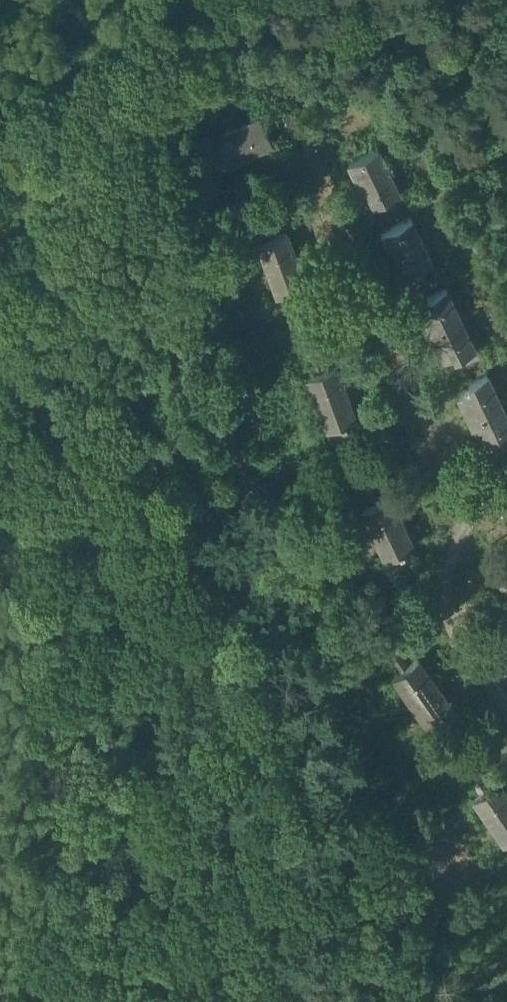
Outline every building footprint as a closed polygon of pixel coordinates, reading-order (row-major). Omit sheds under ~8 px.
[(288,109),(262,121),(266,130),(279,124),(285,137),(299,130),(288,109)] [(258,112),(208,136),(220,162),(270,138),(266,130),(262,121),(258,112)] [(376,147),(346,161),(354,177),(358,175),(370,203),(396,192),(376,147)] [(275,200),(254,208),(264,234),(273,231),(267,217),(280,212),(275,200)] [(409,217),(380,231),(387,247),(392,244),(405,273),(430,261),(409,217)] [(264,234),(255,238),(276,290),(303,279),(283,227),(273,231),(264,234)] [(445,285),(426,294),(428,299),(415,305),(428,331),(460,316),(445,285)] [(460,316),(428,331),(440,357),(453,351),(455,355),(474,346),(460,316)] [(327,333),(305,341),(315,368),(323,365),(318,351),(332,346),(327,333)] [(352,412),(333,361),(323,365),(315,368),(306,371),(325,422),(352,412)] [(486,372),(467,381),(469,385),(456,392),(468,417),(500,402),(486,372)] [(468,417),(480,443),(493,437),(495,441),(506,435),(506,416),(500,402),(468,417)] [(376,459),(355,469),(368,496),(376,493),(369,478),(382,472),(376,459)] [(368,496),(360,500),(384,551),(410,538),(386,488),(376,493),(368,496)] [(496,574),(506,590),(506,567),(496,574)] [(400,624),(381,637),(399,663),(407,657),(397,643),(408,636),(400,624)] [(399,663),(391,668),(423,714),(447,698),(416,651),(407,657),(399,663)] [(486,782),(475,767),(486,759),(479,750),(461,764),(478,787),(486,782)] [(495,775),(486,782),(478,787),(471,792),(504,837),(506,834),(506,791),(495,775)]
